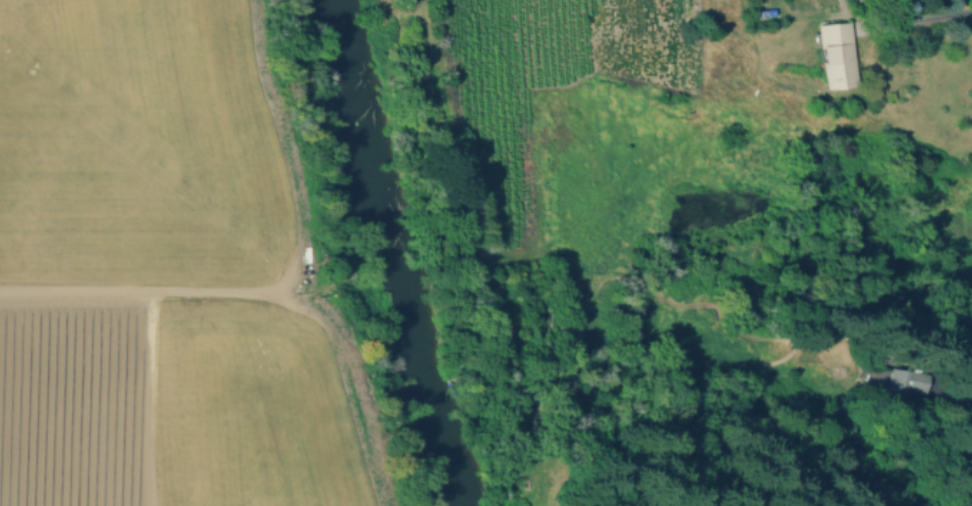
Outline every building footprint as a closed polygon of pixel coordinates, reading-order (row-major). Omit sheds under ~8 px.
[(858,85),(825,89),(818,25),(851,22),(858,85)] [(923,374),(919,393),(904,390),(902,404),(878,400),(884,367),(923,374)]
